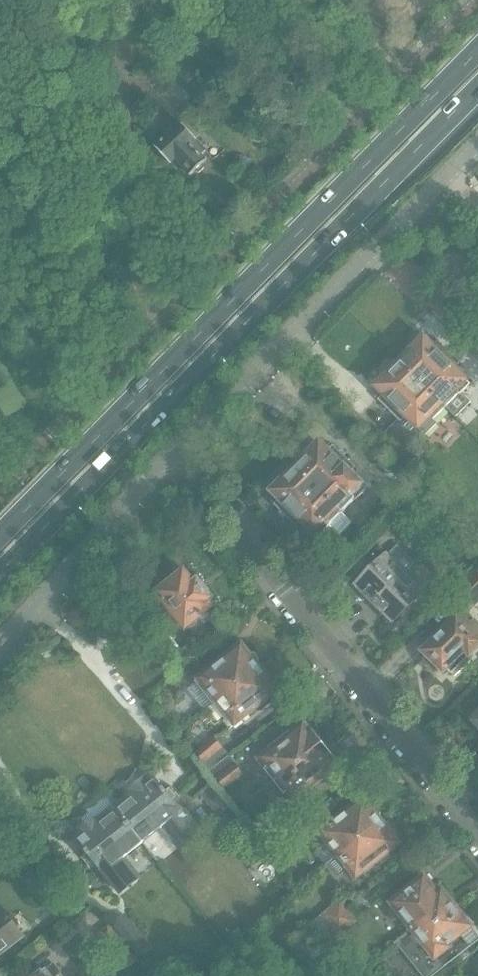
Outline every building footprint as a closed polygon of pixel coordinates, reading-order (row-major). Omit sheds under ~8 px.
[(158,144),(156,147),(155,148),(171,165),(176,159),(192,177),(195,173),(200,174),(206,169),(205,165),(207,162),(202,156),(207,151),(198,141),(198,140),(181,123),(176,128),(172,124),(155,141),(158,144)] [(396,364),(445,411),(446,411),(455,420),(470,406),(460,396),(470,387),(453,371),(458,366),(435,343),(431,348),(428,345),(419,345),(410,355),(406,355),(396,364)] [(422,435),(445,411),(396,364),(389,372),(388,377),(380,385),(380,394),(383,397),(377,402),(397,422),(377,442),(396,461),(421,435),(422,435)] [(342,516),(343,514),(366,492),(349,476),(355,470),(331,447),(326,453),(322,449),(314,449),(308,455),(304,455),(293,466),(342,516)] [(343,514),(342,516),(293,466),(283,476),(283,481),(273,490),(273,495),(278,500),(272,506),(295,529),(301,523),(317,539),(330,527),(339,537),(352,523),(343,514)] [(406,573),(405,572),(415,563),(398,546),(389,556),(387,554),(356,585),(375,604),(406,573)] [(477,569),(455,592),(471,607),(477,600),(477,570),(477,569)] [(406,573),(375,604),(393,623),(424,591),(406,573)] [(205,627),(216,618),(208,606),(212,603),(198,586),(193,589),(183,577),(175,584),(166,581),(159,589),(158,598),(157,599),(186,634),(201,622),(205,627)] [(468,615),(426,657),(430,661),(426,665),(437,677),(441,672),(446,678),(449,675),(456,681),(475,661),(474,660),(477,655),(477,625),(468,615)] [(204,677),(189,690),(205,711),(215,704),(216,706),(217,706),(260,672),(259,671),(257,669),(260,667),(259,666),(260,664),(255,657),(251,658),(250,656),(248,658),(241,650),(232,658),(231,657),(204,677)] [(260,672),(217,706),(228,719),(224,722),(231,732),(242,723),(243,724),(269,704),(268,703),(278,695),(270,686),(274,682),(266,672),(262,675),(260,672)] [(169,725),(177,735),(185,729),(177,719),(169,725)] [(278,783),(321,749),(321,748),(320,747),(321,745),(320,744),(321,739),(317,734),(313,735),(313,733),(309,734),(305,727),(293,735),(266,755),(267,756),(258,763),(265,773),(268,770),(278,783)] [(224,748),(214,737),(195,753),(205,764),(224,748)] [(327,781),(339,771),(331,762),(335,758),(327,748),(324,752),(321,749),(278,783),(287,795),(285,797),(293,807),(302,800),(303,801),(328,782),(327,781)] [(208,773),(214,781),(216,779),(224,790),(244,774),(230,756),(208,773)] [(131,797),(114,810),(143,846),(162,832),(178,851),(198,835),(187,821),(154,778),(149,782),(147,779),(128,793),(131,797)] [(330,802),(323,794),(309,805),(315,813),(330,802)] [(327,832),(317,839),(326,849),(329,847),(338,858),(339,860),(383,826),(382,825),(380,823),(382,822),(379,819),(380,815),(377,811),(375,811),(373,809),(370,811),(364,802),(353,811),(352,810),(326,831),(327,832)] [(78,838),(73,842),(106,882),(113,876),(120,884),(133,873),(125,862),(124,861),(143,846),(114,810),(111,812),(109,811),(95,821),(97,823),(86,831),(83,827),(74,834),(78,838)] [(281,817),(259,835),(268,846),(279,838),(291,829),(281,817)] [(339,860),(327,869),(339,883),(349,876),(356,885),(364,879),(365,880),(390,860),(389,859),(401,849),(394,840),(397,837),(389,826),(385,829),(383,826),(339,860)] [(279,838),(268,846),(280,862),(291,853),(279,838)] [(11,868),(23,859),(11,844),(0,852),(0,862),(7,871),(11,868)] [(11,868),(11,869),(19,880),(35,868),(26,856),(23,859),(11,868)] [(397,944),(449,903),(444,896),(438,900),(423,882),(391,907),(394,910),(393,914),(398,920),(402,920),(411,931),(396,942),(397,944)] [(332,928),(351,913),(341,901),(323,916),(332,928)] [(470,930),(449,903),(397,944),(422,975),(435,975),(477,942),(477,935),(472,928),(470,930)] [(11,926),(1,913),(0,914),(0,957),(23,940),(11,926)] [(339,936),(357,921),(351,913),(332,928),(339,936)] [(127,945),(111,926),(110,924),(97,935),(111,953),(113,952),(115,954),(127,945)] [(61,974),(56,967),(47,973),(43,975),(59,975),(61,974)]
